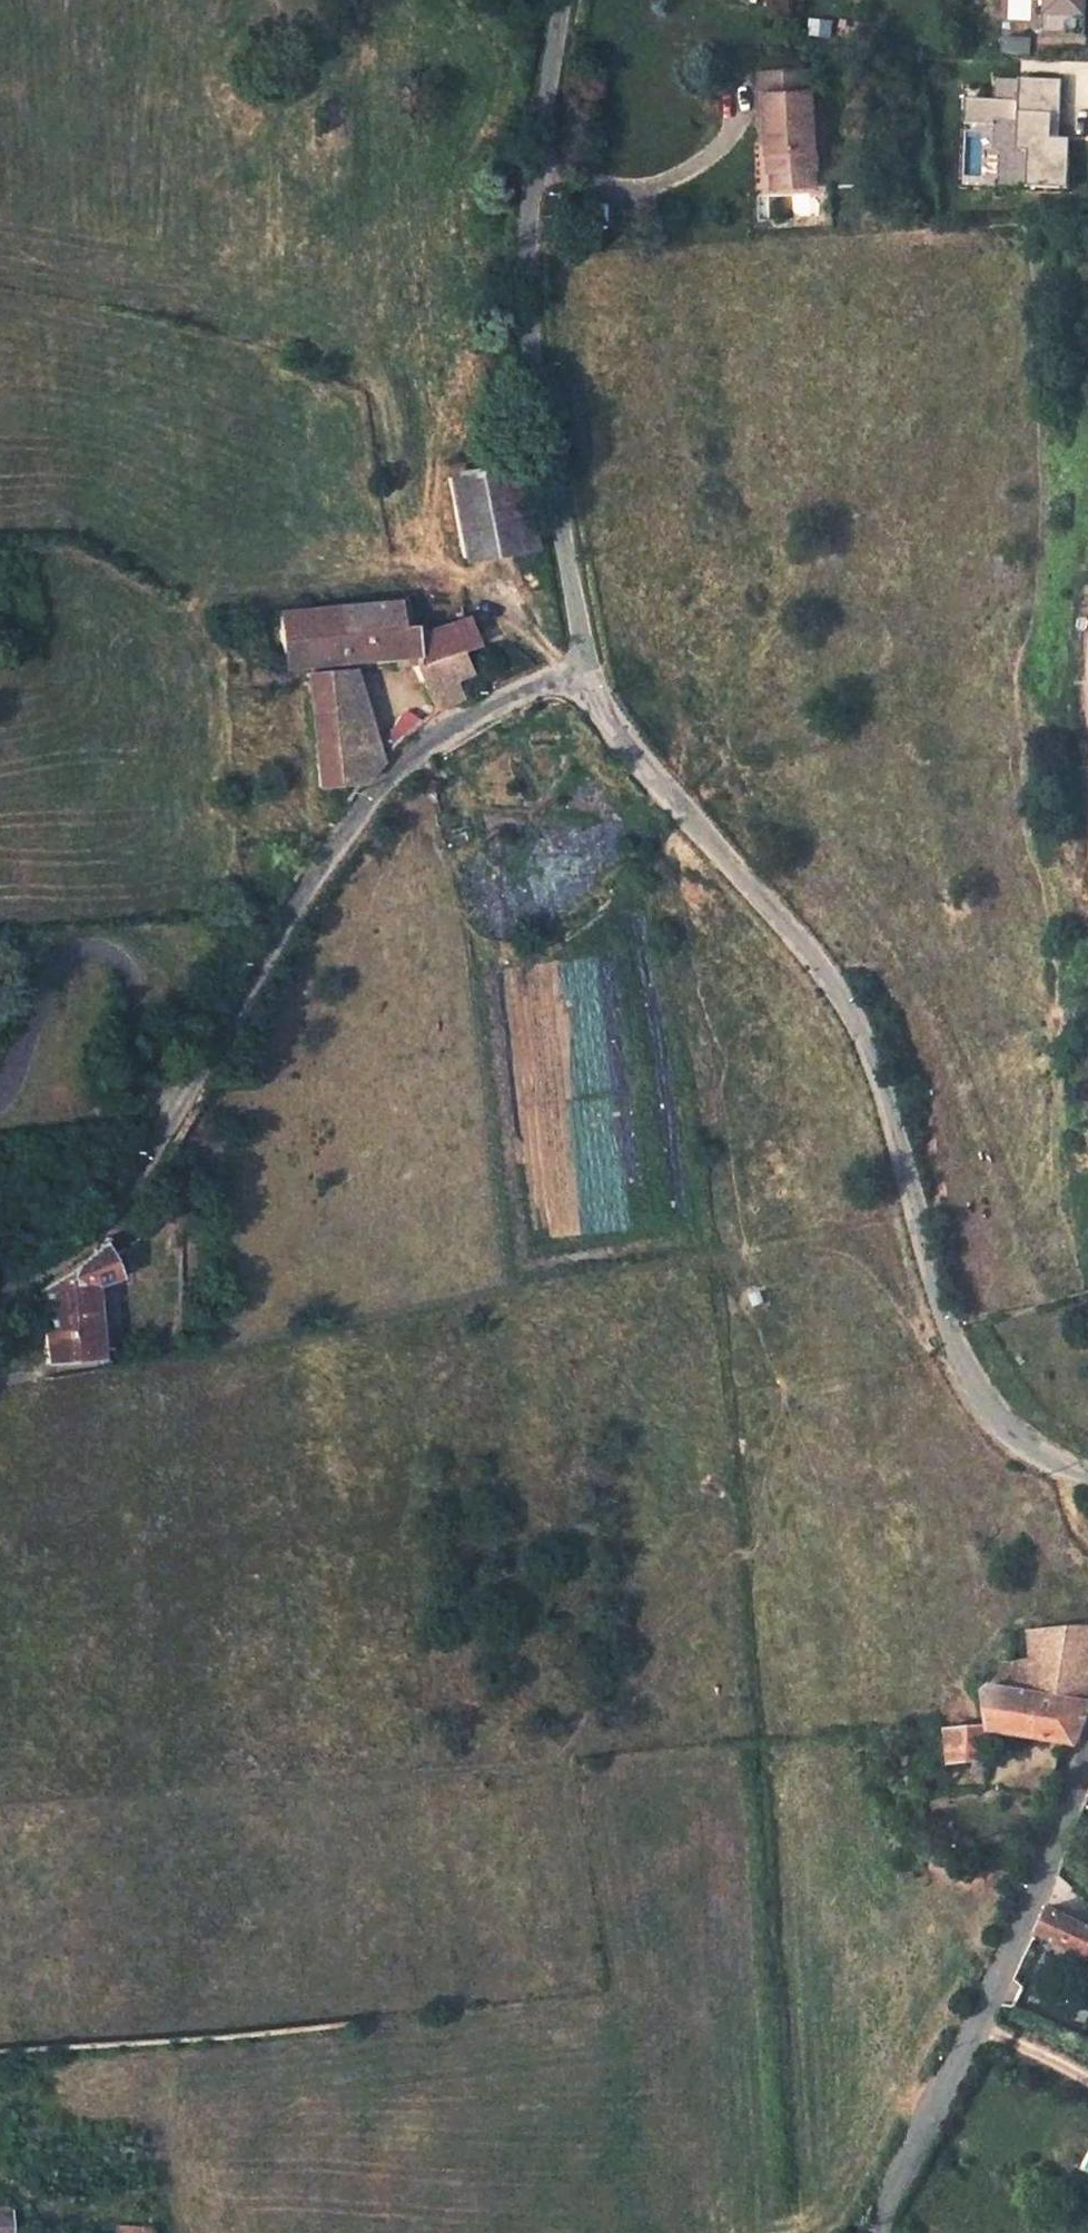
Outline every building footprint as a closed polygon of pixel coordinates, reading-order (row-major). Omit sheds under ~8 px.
[(1043,30),(1085,31),(1086,0),(1047,0),(1047,7),(1043,7),(1043,30)] [(1003,37),(1003,51),(1031,52),(1032,38),(1003,37)] [(822,161),(817,86),(816,63),(767,66),(769,90),(769,109),(777,109),(781,164),(822,161)] [(1064,75),(1022,74),(1021,96),(968,94),(967,119),(997,120),(997,117),(1021,118),(1020,146),(1026,147),(1025,182),(1071,184),(1072,133),(1054,133),(1055,109),(1063,110),(1064,75)] [(781,182),(823,179),(822,161),(781,164),(781,182)] [(522,546),(508,466),(451,475),(465,554),(522,546)] [(399,633),(395,605),(309,613),(312,648),(307,649),(308,663),(412,655),(438,711),(460,701),(454,682),(470,675),(462,653),(477,646),(467,621),(423,635),(421,630),(399,633)] [(287,651),(307,649),(312,648),(309,613),(283,613),(287,651)] [(363,782),(353,669),(309,673),(320,786),(363,782)] [(403,716),(379,748),(387,759),(423,724),(412,715),(403,716)] [(118,1280),(100,1245),(98,1247),(93,1251),(83,1258),(81,1261),(76,1265),(35,1292),(36,1295),(48,1366),(99,1358),(89,1286),(118,1280)] [(989,1725),(950,1728),(953,1762),(991,1759),(989,1733),(1078,1745),(1087,1719),(1087,1627),(1079,1627),(1009,1632),(1010,1660),(1008,1660),(1003,1663),(1002,1666),(1002,1669),(1004,1672),(986,1691),(989,1725)] [(1052,1903),(1039,1931),(1087,1955),(1087,1922),(1052,1903)] [(9,2210),(0,2211),(0,2232),(9,2232),(9,2210)]
